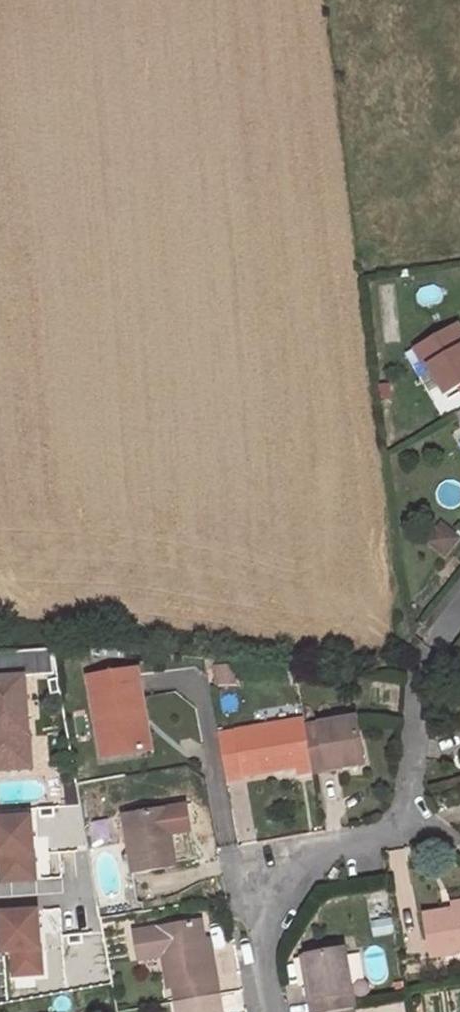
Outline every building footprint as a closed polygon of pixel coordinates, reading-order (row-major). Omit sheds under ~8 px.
[(446,392),(459,384),(459,387),(459,347),(459,345),(459,328),(458,323),(415,347),(426,367),(431,364),(446,392)] [(436,547),(451,544),(448,530),(434,533),(436,547)] [(0,668),(26,666),(25,652),(0,654),(0,665),(0,668)] [(37,770),(33,671),(0,673),(0,772),(37,770)] [(141,671),(90,679),(104,758),(145,751),(142,726),(138,727),(137,720),(148,718),(141,671)] [(365,764),(355,715),(306,724),(315,773),(365,764)] [(153,750),(148,718),(137,720),(138,727),(142,726),(145,751),(153,750)] [(306,719),(218,734),(227,781),(299,767),(301,775),(315,773),(306,724),(306,719)] [(169,811),(127,818),(137,877),(178,870),(169,811)] [(38,812),(0,814),(0,883),(42,880),(38,812)] [(337,883),(344,873),(334,867),(328,876),(337,883)] [(14,950),(15,978),(48,977),(45,907),(2,909),(3,951),(14,950)] [(426,916),(432,956),(459,952),(459,911),(426,916)] [(212,980),(203,925),(161,932),(136,937),(139,956),(164,952),(171,988),(176,987),(179,1001),(221,994),(218,978),(212,980)] [(310,956),(317,998),(312,999),(315,1011),(333,1011),(356,1008),(345,949),(310,956)] [(221,994),(179,1001),(177,1002),(179,1011),(224,1011),(221,994)]
